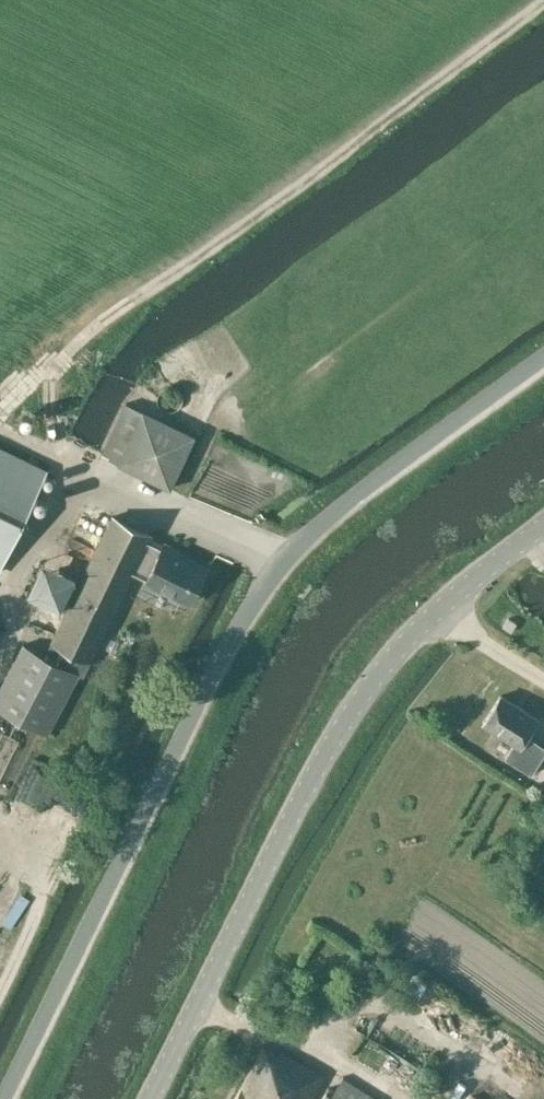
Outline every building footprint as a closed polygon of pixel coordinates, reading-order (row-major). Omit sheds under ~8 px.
[(116,461),(116,462),(170,489),(196,434),(142,408),(141,408),(125,402),(101,453),(116,461)] [(46,470),(0,447),(0,565),(46,470)] [(111,516),(80,579),(44,559),(28,592),(64,612),(50,640),(51,641),(45,654),(22,641),(0,685),(0,708),(49,733),(79,674),(84,676),(133,573),(190,601),(206,567),(184,556),(185,553),(163,543),(163,544),(150,538),(151,535),(111,516)] [(483,723),(514,742),(505,757),(531,774),(543,754),(543,746),(527,735),(537,718),(500,695),(483,723)] [(324,1076),(280,1052),(279,1055),(266,1048),(265,1050),(263,1048),(234,1098),(312,1098),(324,1076)] [(342,1079),(332,1096),(325,1092),(321,1098),(375,1098),(342,1079)]
